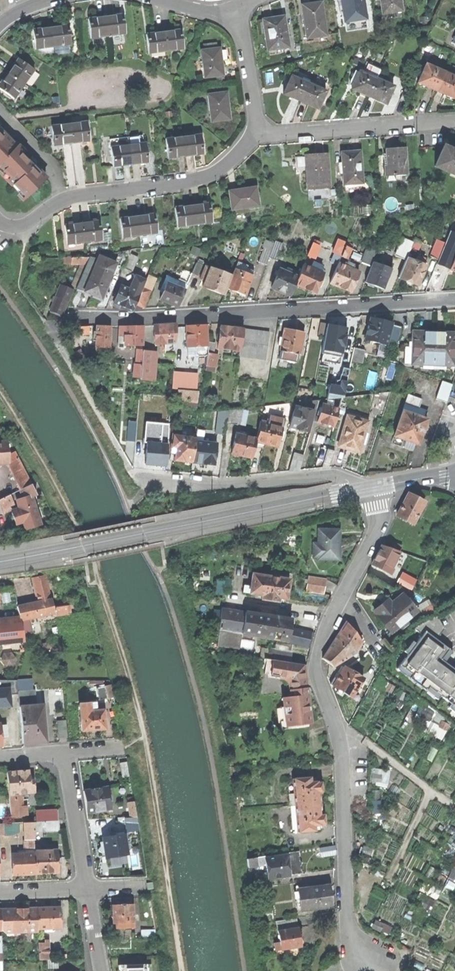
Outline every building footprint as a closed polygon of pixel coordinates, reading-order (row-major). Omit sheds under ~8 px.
[(343,22),(365,19),(362,0),(340,0),(343,22)] [(381,13),(401,10),(400,0),(380,0),(381,13)] [(310,3),(301,5),(305,37),(325,35),(321,2),(310,3)] [(112,15),(105,16),(108,35),(126,33),(123,14),(112,15)] [(96,17),(88,18),(90,37),(108,35),(105,16),(96,17)] [(263,19),(267,49),(288,46),(284,16),(272,18),(263,19)] [(59,26),(51,27),(53,46),(71,44),(69,25),(59,26)] [(41,28),(33,29),(35,48),(38,47),(53,46),(51,27),(41,28)] [(172,32),(164,33),(166,51),(183,49),(181,30),(172,32)] [(153,34),(146,35),(148,53),(166,51),(164,33),(153,34)] [(220,48),(201,50),(205,77),(223,74),(221,61),(220,48)] [(14,65),(9,71),(25,82),(34,69),(18,58),(14,65)] [(425,64),(417,82),(425,85),(435,90),(443,72),(425,64)] [(14,98),(25,82),(9,71),(3,80),(0,84),(0,88),(14,98)] [(359,71),(352,89),(359,91),(368,96),(376,78),(359,71)] [(443,72),(435,90),(444,94),(454,98),(454,95),(454,77),(443,72)] [(291,76),(283,93),(291,96),(300,100),(308,83),(291,76)] [(393,86),(376,78),(368,96),(377,99),(386,103),(393,86)] [(325,91),(308,83),(300,100),(309,104),(317,108),(325,91)] [(227,92),(208,94),(211,121),(230,118),(228,104),(227,92)] [(87,121),(70,124),(73,142),(82,141),(90,140),(87,121)] [(52,126),(55,145),(62,144),(73,142),(70,124),(52,126)] [(27,195),(46,177),(21,152),(23,150),(21,147),(18,144),(15,146),(4,135),(2,137),(0,134),(0,162),(12,174),(9,177),(27,195)] [(128,136),(129,144),(144,143),(143,134),(128,136)] [(201,134),(184,136),(187,155),(195,154),(204,153),(201,134)] [(110,138),(111,146),(129,144),(128,136),(110,138)] [(176,157),(187,155),(184,136),(166,138),(168,158),(176,157)] [(140,163),(149,161),(147,142),(144,143),(129,144),(131,164),(140,163)] [(122,165),(131,164),(129,144),(111,146),(114,166),(122,165)] [(444,145),(435,165),(454,174),(454,150),(444,145)] [(394,147),(387,148),(388,165),(388,175),(394,174),(407,173),(405,147),(394,147)] [(350,151),(343,152),(344,187),(362,186),(360,151),(350,151)] [(315,153),(306,153),(306,170),(308,170),(309,188),(328,187),(327,153),(315,153)] [(394,180),(394,174),(388,175),(388,165),(385,165),(386,181),(394,180)] [(228,190),(231,209),(258,204),(255,186),(241,188),(228,190)] [(201,204),(192,205),(194,223),(212,221),(210,202),(201,204)] [(194,223),(192,205),(183,206),(175,207),(177,226),(194,223)] [(146,214),(137,215),(139,234),(158,231),(155,212),(146,214)] [(139,234),(137,215),(127,217),(119,218),(122,236),(139,234)] [(90,221),(82,223),(84,241),(103,239),(100,220),(90,221)] [(73,224),(65,225),(67,244),(84,241),(82,223),(73,224)] [(415,236),(412,242),(411,245),(418,248),(422,239),(415,236)] [(395,255),(405,259),(407,255),(411,245),(412,242),(402,238),(395,255)] [(333,252),(341,255),(345,245),(346,243),(338,239),(333,252)] [(430,256),(438,259),(444,242),(436,239),(430,256)] [(376,250),(382,252),(385,243),(379,241),(376,250)] [(269,258),(277,261),(283,245),(274,242),(271,251),(269,258)] [(307,255),(314,258),(319,246),(312,244),(307,255)] [(351,248),(345,245),(341,255),(341,256),(346,259),(351,248)] [(267,264),(269,258),(271,251),(264,248),(259,262),(267,264)] [(119,252),(115,262),(115,263),(123,267),(129,254),(130,251),(119,252)] [(91,294),(100,298),(115,263),(115,262),(119,252),(99,256),(84,291),(91,294)] [(368,271),(374,256),(365,253),(359,268),(368,271)] [(136,257),(129,254),(123,267),(123,268),(130,271),(136,257)] [(416,259),(407,255),(405,259),(398,277),(407,281),(418,285),(421,278),(423,272),(427,263),(423,261),(416,259)] [(76,288),(84,291),(99,256),(89,257),(87,263),(76,288)] [(378,264),(373,262),(366,281),(368,282),(368,285),(372,286),(374,285),(376,286),(383,288),(390,269),(378,264)] [(81,263),(69,289),(71,289),(74,291),(76,288),(87,263),(81,263)] [(196,263),(192,273),(192,274),(198,276),(202,265),(196,263)] [(340,287),(350,291),(358,271),(351,268),(351,266),(347,264),(345,263),(344,266),(337,263),(330,283),(340,287)] [(304,288),(314,292),(323,273),(319,271),(314,269),(303,264),(298,277),(295,284),(304,288)] [(224,295),(227,288),(231,276),(205,266),(201,278),(205,280),(203,286),(212,290),(224,295)] [(290,295),(295,284),(298,277),(289,274),(291,270),(287,268),(285,272),(279,269),(271,287),(280,291),(290,295)] [(235,292),(244,295),(253,271),(247,269),(245,273),(234,269),(231,276),(227,288),(230,290),(229,292),(232,293),(234,294),(235,292)] [(182,282),(183,282),(187,284),(192,274),(192,273),(187,271),(182,282)] [(161,288),(164,289),(166,283),(176,288),(178,281),(166,276),(161,288)] [(140,279),(134,292),(140,294),(142,288),(145,281),(140,279)] [(168,303),(178,307),(184,291),(180,289),(176,288),(166,283),(164,289),(160,299),(168,303)] [(60,285),(56,296),(67,301),(71,289),(69,289),(65,287),(60,285)] [(125,308),(132,311),(135,304),(139,295),(140,294),(134,292),(120,286),(113,303),(114,303),(120,305),(125,308)] [(149,291),(142,288),(140,294),(139,295),(146,298),(149,291)] [(143,307),(146,298),(139,295),(135,304),(143,307)] [(55,313),(61,315),(67,301),(56,296),(50,311),(55,313)] [(380,320),(371,317),(365,342),(369,343),(369,340),(387,344),(388,339),(392,325),(392,323),(380,320)] [(327,323),(319,322),(317,335),(324,336),(327,323)] [(164,344),(175,343),(176,327),(176,324),(164,325),(154,326),(155,344),(164,344)] [(185,327),(187,346),(207,345),(205,325),(196,326),(185,327)] [(217,348),(240,351),(243,328),(233,327),(220,325),(217,348)] [(400,327),(392,325),(388,339),(396,341),(400,327)] [(102,326),(96,326),(96,335),(96,341),(95,347),(109,347),(110,326),(102,326)] [(130,326),(124,326),(124,345),(143,345),(143,326),(130,326)] [(174,347),(187,346),(185,327),(176,327),(175,343),(174,347)] [(257,330),(243,328),(240,351),(239,356),(265,359),(269,332),(257,330)] [(293,330),(284,328),(282,337),(281,345),(280,350),(287,351),(296,353),(299,354),(303,332),(293,330)] [(422,331),(412,331),(411,364),(433,364),(434,332),(422,331)] [(434,332),(433,364),(454,365),(454,342),(454,332),(442,332),(434,332)] [(174,354),(174,347),(175,343),(164,344),(165,354),(174,354)] [(350,347),(346,346),(343,362),(343,368),(349,369),(351,360),(354,347),(350,347)] [(364,350),(354,347),(351,360),(361,363),(364,350)] [(85,361),(79,349),(72,353),(78,365),(85,361)] [(155,352),(142,351),(141,365),(140,378),(140,379),(153,380),(155,352)] [(294,362),(296,353),(287,351),(286,360),(294,362)] [(213,353),(207,353),(205,365),(215,366),(216,354),(213,353)] [(181,360),(174,359),(172,376),(180,377),(181,360)] [(346,382),(349,369),(343,368),(340,381),(346,382)] [(436,399),(446,402),(452,385),(442,382),(436,399)] [(196,401),(197,391),(177,389),(176,399),(196,401)] [(408,394),(405,404),(418,408),(421,399),(408,394)] [(312,400),(309,410),(313,411),(316,412),(319,399),(312,400)] [(405,404),(402,411),(424,418),(427,411),(418,408),(405,404)] [(326,424),(334,426),(339,409),(335,408),(323,405),(318,422),(326,424)] [(298,429),(307,431),(313,411),(309,410),(294,406),(289,427),(298,429)] [(227,410),(226,420),(225,423),(236,425),(242,408),(227,410)] [(424,418),(402,411),(394,436),(405,440),(402,447),(406,448),(411,450),(414,443),(418,444),(421,434),(424,435),(428,426),(425,425),(427,419),(424,418)] [(368,422),(347,416),(338,446),(348,449),(359,452),(368,422)] [(226,420),(217,419),(215,433),(224,435),(225,423),(226,420)] [(266,444),(277,447),(282,426),(260,421),(256,439),(255,442),(266,444)] [(127,443),(134,443),(135,430),(128,430),(127,443)] [(251,458),(255,442),(256,439),(235,434),(230,453),(240,455),(251,458)] [(184,460),(192,461),(194,441),(195,437),(179,435),(176,435),(172,435),(171,447),(175,448),(174,452),(173,460),(180,461),(184,461),(184,460)] [(9,463),(8,454),(8,441),(0,442),(0,464),(6,463),(9,463)] [(156,463),(166,464),(167,441),(163,441),(163,444),(159,444),(154,443),(147,443),(146,463),(156,463)] [(216,443),(194,441),(192,461),(201,463),(213,464),(216,443)] [(317,460),(324,461),(327,449),(321,447),(317,460)] [(323,462),(330,464),(334,451),(327,449),(324,461),(323,462)] [(6,463),(24,498),(31,496),(35,494),(14,452),(8,454),(9,463),(6,463)] [(303,455),(293,453),(289,471),(299,470),(303,455)] [(415,497),(408,493),(396,515),(412,523),(413,522),(416,515),(424,502),(415,497)] [(9,495),(0,499),(0,506),(12,501),(9,495)] [(23,520),(25,527),(32,525),(40,523),(31,496),(24,498),(17,500),(19,508),(23,520)] [(16,522),(23,520),(19,508),(12,510),(16,522)] [(318,559),(339,559),(339,549),(339,530),(318,529),(318,544),(313,543),(313,557),(318,557),(318,559)] [(389,541),(387,547),(399,552),(401,545),(389,541)] [(387,547),(381,545),(376,554),(371,564),(390,573),(393,568),(391,567),(399,552),(387,547)] [(403,570),(398,582),(413,589),(419,578),(403,570)] [(243,592),(249,593),(252,573),(246,572),(243,592)] [(289,579),(252,573),(249,593),(262,595),(261,598),(277,601),(278,597),(286,599),(287,589),(289,579)] [(37,602),(50,599),(45,575),(37,577),(32,578),(37,602)] [(326,578),(308,575),(305,591),(324,594),(326,578)] [(376,615),(390,633),(398,626),(400,629),(408,623),(405,620),(416,611),(402,594),(390,603),(387,600),(379,606),(373,611),(377,615),(376,615)] [(51,599),(50,599),(37,602),(27,604),(30,618),(54,613),(53,608),(51,599)] [(27,619),(30,618),(27,604),(16,606),(19,620),(27,619)] [(69,605),(53,608),(54,613),(54,615),(70,613),(69,605)] [(252,634),(288,639),(290,627),(291,619),(222,610),(219,630),(227,631),(241,633),(244,633),(252,634)] [(30,636),(27,619),(19,620),(23,638),(30,636)] [(0,622),(0,644),(23,641),(23,638),(19,620),(0,622)] [(322,658),(333,666),(356,652),(361,642),(346,622),(333,641),(322,658)] [(311,632),(290,627),(288,639),(287,642),(307,647),(309,640),(311,632)] [(239,647),(241,633),(227,631),(227,635),(218,634),(217,644),(239,647)] [(416,640),(415,660),(434,660),(434,640),(416,640)] [(269,650),(267,659),(289,663),(291,653),(269,650)] [(286,726),(311,723),(308,701),(303,665),(289,663),(267,659),(265,659),(264,674),(285,677),(290,681),(292,696),(282,697),(286,726)] [(343,691),(351,696),(362,678),(344,667),(340,674),(337,679),(333,685),(339,689),(343,691)] [(422,690),(451,713),(454,708),(454,687),(436,672),(422,690)] [(107,699),(113,698),(111,685),(104,686),(107,699)] [(99,700),(105,699),(103,687),(96,688),(99,700)] [(33,742),(45,741),(42,706),(34,706),(33,690),(18,691),(20,712),(21,723),(22,743),(33,742)] [(341,709),(345,719),(354,700),(346,697),(341,709)] [(79,703),(80,711),(94,710),(93,702),(79,703)] [(432,725),(430,731),(445,736),(451,718),(421,709),(417,720),(432,725)] [(94,710),(80,711),(81,731),(91,730),(95,730),(98,729),(105,729),(104,710),(94,710)] [(9,724),(21,723),(20,712),(8,713),(9,724)] [(58,738),(67,737),(66,721),(57,722),(58,738)] [(123,778),(130,776),(128,762),(120,764),(123,778)] [(375,767),(373,784),(389,786),(392,769),(375,767)] [(18,772),(7,772),(9,795),(20,794),(20,797),(24,796),(29,796),(29,793),(34,793),(33,781),(29,781),(28,771),(18,772)] [(295,806),(320,804),(319,793),(322,793),(321,788),(320,781),(315,782),(311,782),(310,778),(293,779),(293,782),(295,806)] [(84,792),(87,813),(110,809),(110,806),(108,795),(107,788),(94,790),(84,792)] [(20,799),(20,797),(20,794),(9,795),(11,818),(23,817),(23,816),(22,799),(20,799)] [(128,803),(131,818),(137,818),(134,802),(128,803)] [(321,814),(320,804),(295,806),(298,829),(298,832),(315,830),(315,826),(319,825),(325,825),(324,819),(323,814),(321,814)] [(37,811),(37,822),(59,821),(59,810),(37,811)] [(37,822),(34,822),(34,832),(59,831),(59,821),(37,822)] [(24,823),(25,840),(34,840),(34,832),(34,822),(24,823)] [(0,824),(0,836),(11,835),(19,832),(19,823),(0,824)] [(125,833),(139,831),(138,824),(125,824),(125,833)] [(105,852),(106,858),(116,856),(127,855),(124,835),(122,835),(118,836),(103,838),(104,842),(105,852)] [(25,840),(25,852),(28,851),(28,854),(35,854),(35,851),(35,846),(34,840),(25,840)] [(321,857),(335,855),(334,846),(319,849),(321,857)] [(44,851),(35,851),(35,854),(36,874),(47,873),(58,873),(58,865),(61,864),(61,858),(57,858),(57,850),(44,851)] [(21,854),(13,855),(13,874),(23,874),(36,874),(35,854),(28,854),(28,851),(25,852),(25,854),(21,854)] [(298,851),(286,853),(286,856),(289,875),(302,873),(302,871),(300,870),(299,866),(302,863),(298,861),(298,859),(298,857),(299,855),(298,851)] [(286,856),(265,859),(268,878),(276,877),(285,876),(289,875),(286,856)] [(255,858),(247,859),(248,867),(256,865),(255,858)] [(327,886),(298,890),(301,909),(329,906),(328,895),(327,886)] [(121,905),(112,906),(113,923),(116,923),(116,928),(133,927),(133,905),(121,905)] [(17,909),(17,911),(17,920),(13,920),(13,932),(13,936),(16,936),(16,932),(37,931),(37,928),(37,908),(25,909),(17,909)] [(47,908),(37,908),(37,928),(60,928),(59,908),(47,908)] [(13,910),(1,910),(1,930),(1,932),(13,932),(13,920),(17,920),(17,911),(13,911),(13,910)] [(276,921),(277,931),(297,928),(296,918),(276,921)] [(297,928),(277,931),(279,943),(280,949),(297,947),(296,941),(299,941),(299,939),(301,937),(300,934),(300,931),(298,930),(297,928)] [(154,930),(141,931),(143,945),(155,944),(154,930)] [(38,960),(48,960),(48,940),(44,940),(44,943),(38,943),(38,960)]
